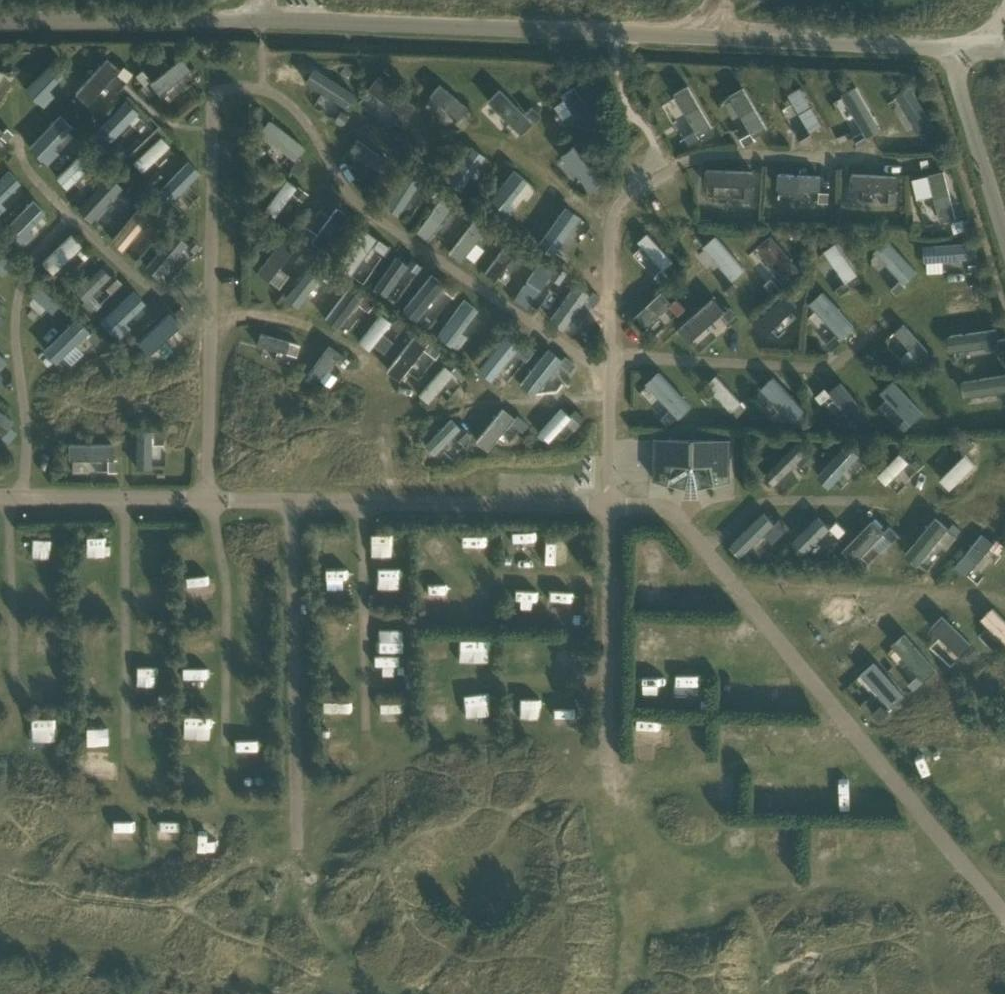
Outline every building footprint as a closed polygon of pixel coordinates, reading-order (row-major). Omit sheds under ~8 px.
[(69,72),(55,58),(23,92),(37,105),(69,72)] [(120,72),(106,60),(75,95),(88,107),(120,72)] [(189,73),(178,60),(147,85),(158,98),(189,73)] [(416,107),(379,78),(367,92),(405,121),(416,107)] [(348,103),(319,84),(311,96),(341,114),(348,103)] [(469,109),(438,86),(427,100),(458,123),(469,109)] [(714,131),(688,86),(674,95),(695,131),(684,138),(688,146),(714,131)] [(601,125),(575,88),(561,97),(587,135),(601,125)] [(770,133),(743,88),(728,97),(750,133),(739,140),(745,148),(770,133)] [(882,131),(856,88),(842,97),(868,140),(882,131)] [(824,128),(801,89),(788,97),(811,136),(824,128)] [(911,89),(897,97),(923,140),(937,132),(911,89)] [(533,126),(499,90),(487,102),(521,137),(533,126)] [(138,113),(126,101),(93,134),(106,146),(138,113)] [(72,129),(59,117),(28,151),(47,168),(58,156),(52,150),(72,129)] [(306,150),(268,123),(259,135),(296,163),(306,150)] [(169,146),(159,137),(131,166),(141,175),(169,146)] [(395,165),(358,141),(350,153),(386,177),(395,165)] [(603,183),(572,147),(559,158),(591,194),(603,183)] [(485,159),(470,148),(446,184),(461,194),(485,159)] [(93,164),(82,153),(56,180),(67,191),(93,164)] [(200,175),(188,162),(153,196),(166,208),(200,175)] [(956,215),(942,167),(927,172),(940,219),(956,215)] [(754,168),(705,168),(704,184),(745,184),(745,200),(754,200),(754,168)] [(0,180),(0,202),(21,180),(10,170),(0,180)] [(111,170),(75,207),(89,220),(124,183),(111,170)] [(528,182),(513,171),(485,207),(507,224),(517,211),(510,206),(528,182)] [(896,172),(850,171),(849,188),(896,189),(896,172)] [(422,182),(407,172),(384,208),(399,218),(422,182)] [(820,190),(820,174),(776,173),(776,189),(820,190)] [(296,188),(285,181),(264,211),(274,218),(296,188)] [(454,206),(441,197),(417,233),(430,242),(454,206)] [(32,201),(5,231),(23,248),(34,235),(28,230),(44,213),(32,201)] [(349,218),(335,209),(310,244),(323,253),(349,218)] [(581,221),(564,209),(537,248),(554,260),(581,221)] [(138,210),(110,242),(121,251),(149,220),(138,210)] [(487,229),(473,219),(448,252),(461,263),(487,229)] [(375,239),(361,230),(339,262),(352,271),(363,256),(375,239)] [(672,259),(645,230),(636,239),(663,268),(672,259)] [(744,266),(715,232),(702,243),(731,277),(744,266)] [(800,267),(770,232),(758,243),(776,265),(772,268),(783,281),(800,267)] [(84,247),(71,234),(41,265),(53,277),(84,247)] [(175,234),(144,268),(158,280),(188,246),(175,234)] [(917,270),(886,237),(874,248),(900,277),(890,286),(897,294),(906,286),(903,282),(917,270)] [(971,239),(922,241),(923,257),(971,256),(971,239)] [(857,274),(835,241),(824,248),(844,280),(835,286),(840,294),(851,287),(846,281),(857,274)] [(294,252),(281,242),(255,276),(268,285),(294,252)] [(517,251),(505,243),(482,274),(494,283),(517,251)] [(12,262),(0,252),(0,275),(12,262)] [(395,257),(374,289),(386,298),(408,266),(395,257)] [(552,275),(538,265),(519,292),(514,299),(528,309),(552,275)] [(322,277),(310,268),(285,301),(296,310),(322,277)] [(108,280),(100,271),(75,294),(93,313),(122,286),(112,276),(108,280)] [(431,278),(403,313),(416,324),(444,288),(431,278)] [(61,305),(38,287),(29,298),(52,317),(61,305)] [(586,297),(572,288),(550,321),(563,330),(586,297)] [(854,323),(821,288),(809,300),(841,335),(854,323)] [(361,299),(347,289),(323,320),(337,330),(361,299)] [(659,289),(632,316),(643,328),(671,301),(659,289)] [(145,304),(132,291),(100,322),(119,342),(130,331),(124,325),(145,304)] [(712,294),(677,326),(689,339),(722,310),(732,321),(739,315),(729,304),(724,308),(712,294)] [(795,306),(784,294),(752,322),(764,334),(795,306)] [(462,304),(437,335),(448,343),(473,312),(462,304)] [(181,326),(167,313),(137,343),(150,357),(181,326)] [(392,324),(381,314),(357,344),(369,353),(392,324)] [(89,331),(76,318),(44,351),(57,364),(89,331)] [(933,355),(902,321),(893,329),(909,347),(900,355),(915,372),(933,355)] [(947,332),(950,350),(997,342),(998,350),(1004,349),(1004,337),(998,338),(996,324),(947,332)] [(296,359),(299,344),(259,334),(256,349),(296,359)] [(506,336),(478,371),(492,382),(520,347),(506,336)] [(425,348),(412,338),(386,371),(399,381),(425,348)] [(339,356),(329,348),(304,379),(314,387),(339,356)] [(547,351),(519,386),(533,397),(561,362),(547,351)] [(453,375),(443,366),(419,396),(429,404),(453,375)] [(658,368),(645,380),(670,407),(660,416),(667,423),(690,403),(658,368)] [(960,379),(963,397),(1004,390),(1004,371),(960,379)] [(714,373),(704,384),(736,415),(747,404),(714,373)] [(771,373),(759,384),(793,420),(805,409),(771,373)] [(842,377),(827,387),(841,408),(833,413),(844,428),(854,421),(866,413),(842,377)] [(897,385),(885,395),(911,423),(922,412),(897,385)] [(515,420),(501,409),(475,442),(488,453),(515,420)] [(570,418),(560,409),(537,435),(548,444),(570,418)] [(0,413),(0,435),(3,437),(14,424),(0,413)] [(460,428),(451,419),(426,444),(435,454),(460,428)] [(152,433),(135,433),(135,472),(152,472),(152,433)] [(730,438),(655,437),(655,480),(686,487),(686,489),(687,489),(688,486),(696,486),(697,489),(698,489),(698,487),(729,481),(730,438)] [(965,451),(939,476),(950,487),(974,463),(965,453),(973,445),(967,438),(959,445),(965,451)] [(796,439),(764,473),(774,483),(796,460),(806,468),(815,458),(796,439)] [(846,440),(816,473),(829,485),(859,452),(846,440)] [(166,462),(166,442),(156,441),(155,462),(166,462)] [(111,463),(111,444),(69,444),(69,463),(111,463)] [(899,451),(877,472),(887,482),(909,461),(918,469),(924,463),(915,453),(908,460),(899,451)] [(764,509),(729,543),(740,555),(765,531),(774,540),(789,526),(778,515),(774,519),(764,509)] [(948,526),(934,514),(903,550),(916,562),(948,526)] [(883,529),(870,517),(841,548),(854,560),(882,531),(893,541),(898,536),(886,525),(883,529)] [(792,543),(801,552),(825,527),(837,539),(843,532),(832,520),(826,526),(817,518),(792,543)] [(955,565),(966,574),(989,546),(997,553),(1004,545),(996,538),(993,541),(982,532),(955,565)] [(190,581),(213,580),(212,572),(190,573),(190,581)] [(476,619),(495,620),(496,599),(477,599),(476,619)] [(982,615),(1004,640),(1004,620),(992,606),(982,615)] [(941,612),(930,624),(960,653),(962,652),(970,660),(980,650),(971,641),(941,612)] [(904,630),(891,641),(923,678),(936,667),(904,630)] [(462,635),(463,658),(494,656),(493,634),(462,635)] [(872,659),(862,669),(892,699),(901,689),(872,659)] [(678,670),(678,693),(702,693),(702,670),(678,670)] [(491,689),(467,690),(467,713),(491,712),(491,689)] [(262,737),(238,737),(238,754),(261,754),(262,737)] [(839,805),(848,806),(852,779),(843,778),(839,805)]
